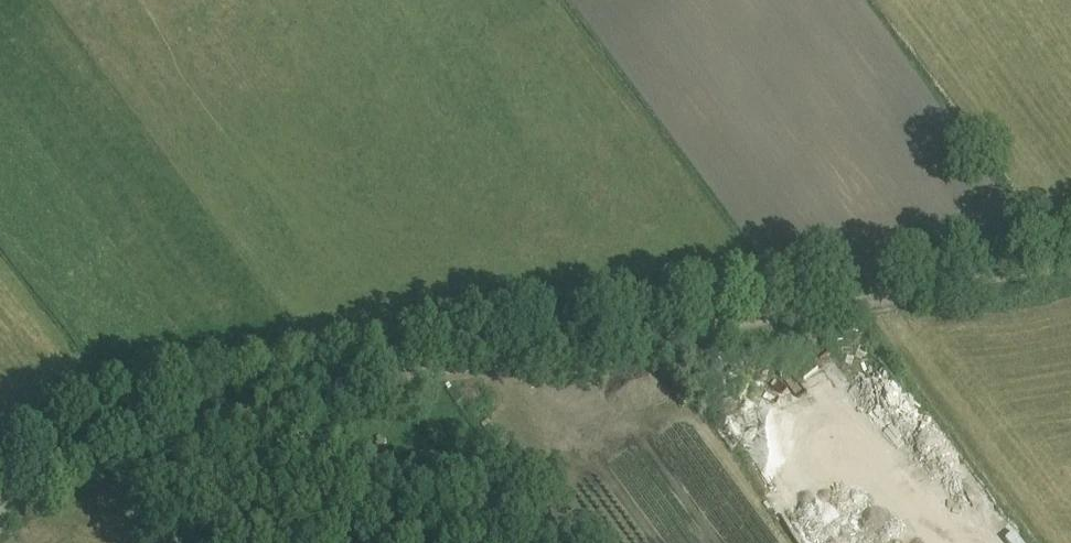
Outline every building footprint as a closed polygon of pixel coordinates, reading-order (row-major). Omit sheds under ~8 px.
[(883,367),(871,374),(879,387),(891,380),(883,367)] [(648,400),(667,398),(665,384),(646,387),(648,400)] [(798,407),(798,387),(774,387),(774,407),(798,407)] [(882,447),(889,442),(875,421),(867,426),(882,447)] [(854,516),(844,519),(853,542),(863,539),(854,516)]
